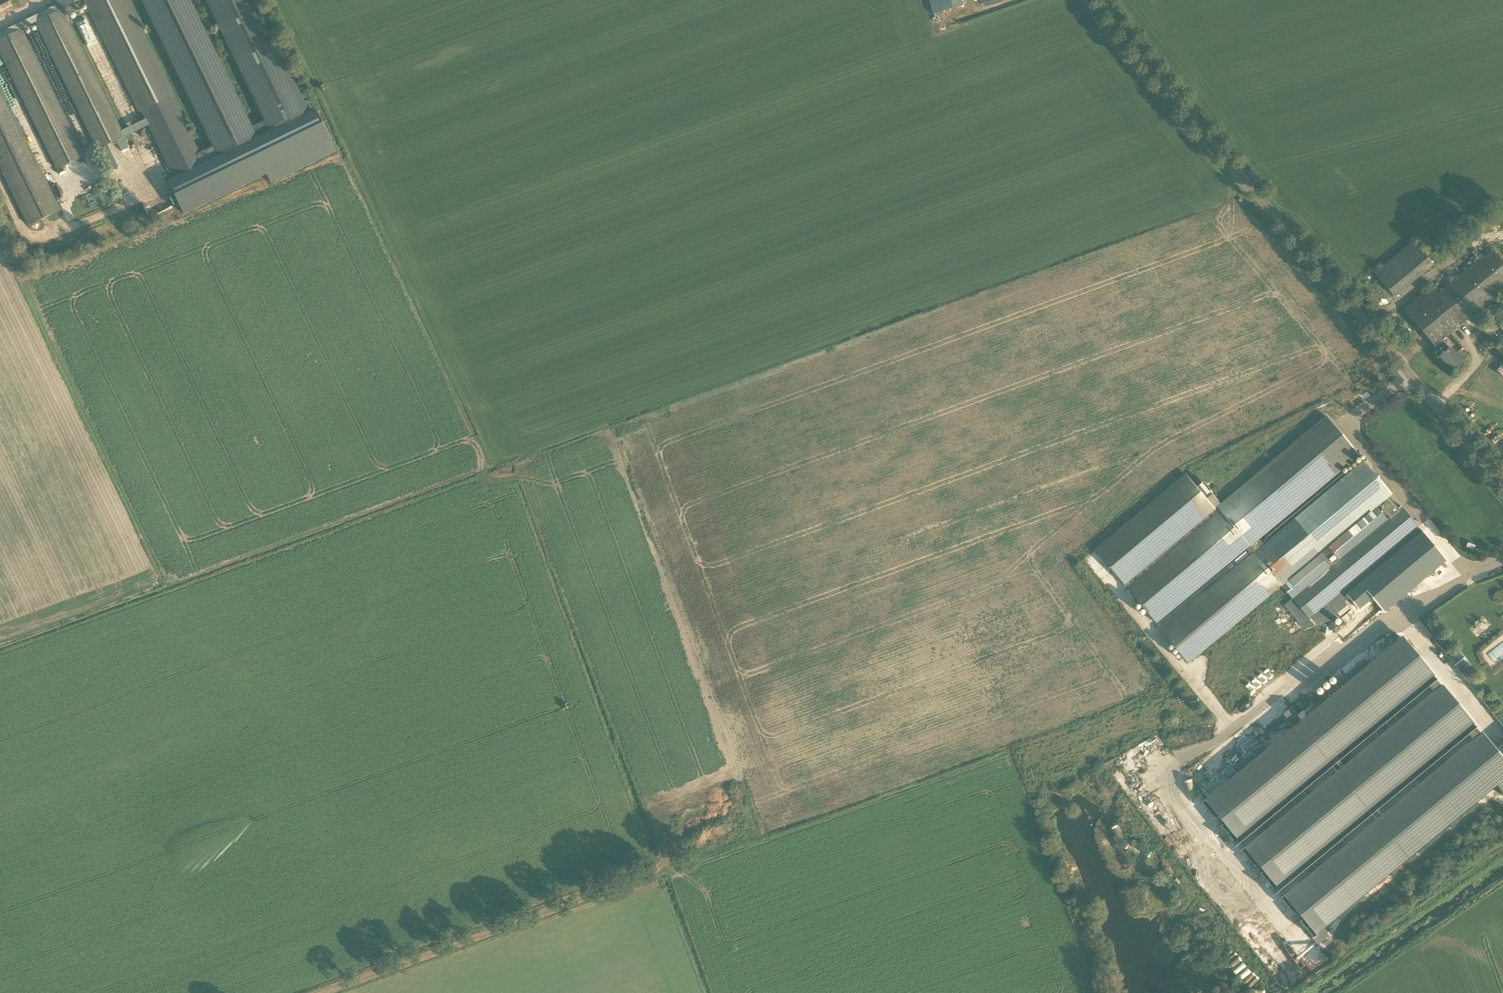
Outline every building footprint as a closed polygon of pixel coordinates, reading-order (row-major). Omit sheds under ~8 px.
[(56,5),(0,32),(0,52),(57,169),(83,157),(21,29),(35,22),(98,150),(124,137),(62,9),(59,11),(58,10),(79,0),(53,0),(56,5)] [(124,0),(87,0),(142,111),(174,177),(218,156),(213,146),(199,153),(171,97),(124,0)] [(213,146),(218,156),(256,138),(189,0),(142,0),(213,146)] [(269,131),(309,111),(255,0),(206,0),(269,131)] [(933,14),(964,5),(963,0),(929,0),(933,14)] [(29,226),(60,211),(0,89),(0,166),(29,226)] [(107,145),(98,150),(97,150),(108,173),(118,167),(107,145)] [(120,192),(126,190),(122,176),(116,179),(120,192)] [(1393,296),(1432,264),(1414,241),(1375,273),(1393,296)] [(1493,249),(1437,294),(1431,287),(1404,309),(1434,346),(1443,340),(1471,317),(1479,327),(1492,317),(1502,330),(1502,318),(1490,301),(1502,291),(1502,262),(1493,249)] [(1443,340),(1434,346),(1433,347),(1452,370),(1462,362),(1452,349),(1450,349),(1443,340)] [(1350,617),(1346,613),(1348,612),(1349,613),(1350,612),(1340,600),(1416,537),(1422,532),(1401,506),(1399,508),(1389,496),(1391,494),(1369,467),(1371,465),(1367,460),(1365,462),(1364,462),(1264,545),(1259,539),(1359,455),(1326,416),(1214,509),(1185,474),(1095,550),(1156,624),(1246,548),(1251,555),(1162,630),(1189,663),(1281,586),(1282,586),(1293,598),(1285,605),(1305,630),(1340,616),(1345,621),(1350,617)] [(1416,537),(1345,597),(1357,611),(1395,579),(1407,593),(1447,560),(1423,531),(1422,532),(1416,537)] [(1210,797),(1243,834),(1427,676),(1435,685),(1250,844),(1283,882),(1468,723),(1476,732),(1291,891),(1323,929),(1500,777),(1502,781),(1502,737),(1498,741),(1403,631),(1210,797)] [(1287,722),(1296,715),(1282,699),(1265,714),(1272,721),(1279,714),(1287,722)] [(1101,807),(1096,810),(1102,822),(1107,818),(1101,807)] [(1238,980),(1249,973),(1243,962),(1231,970),(1238,980)]
